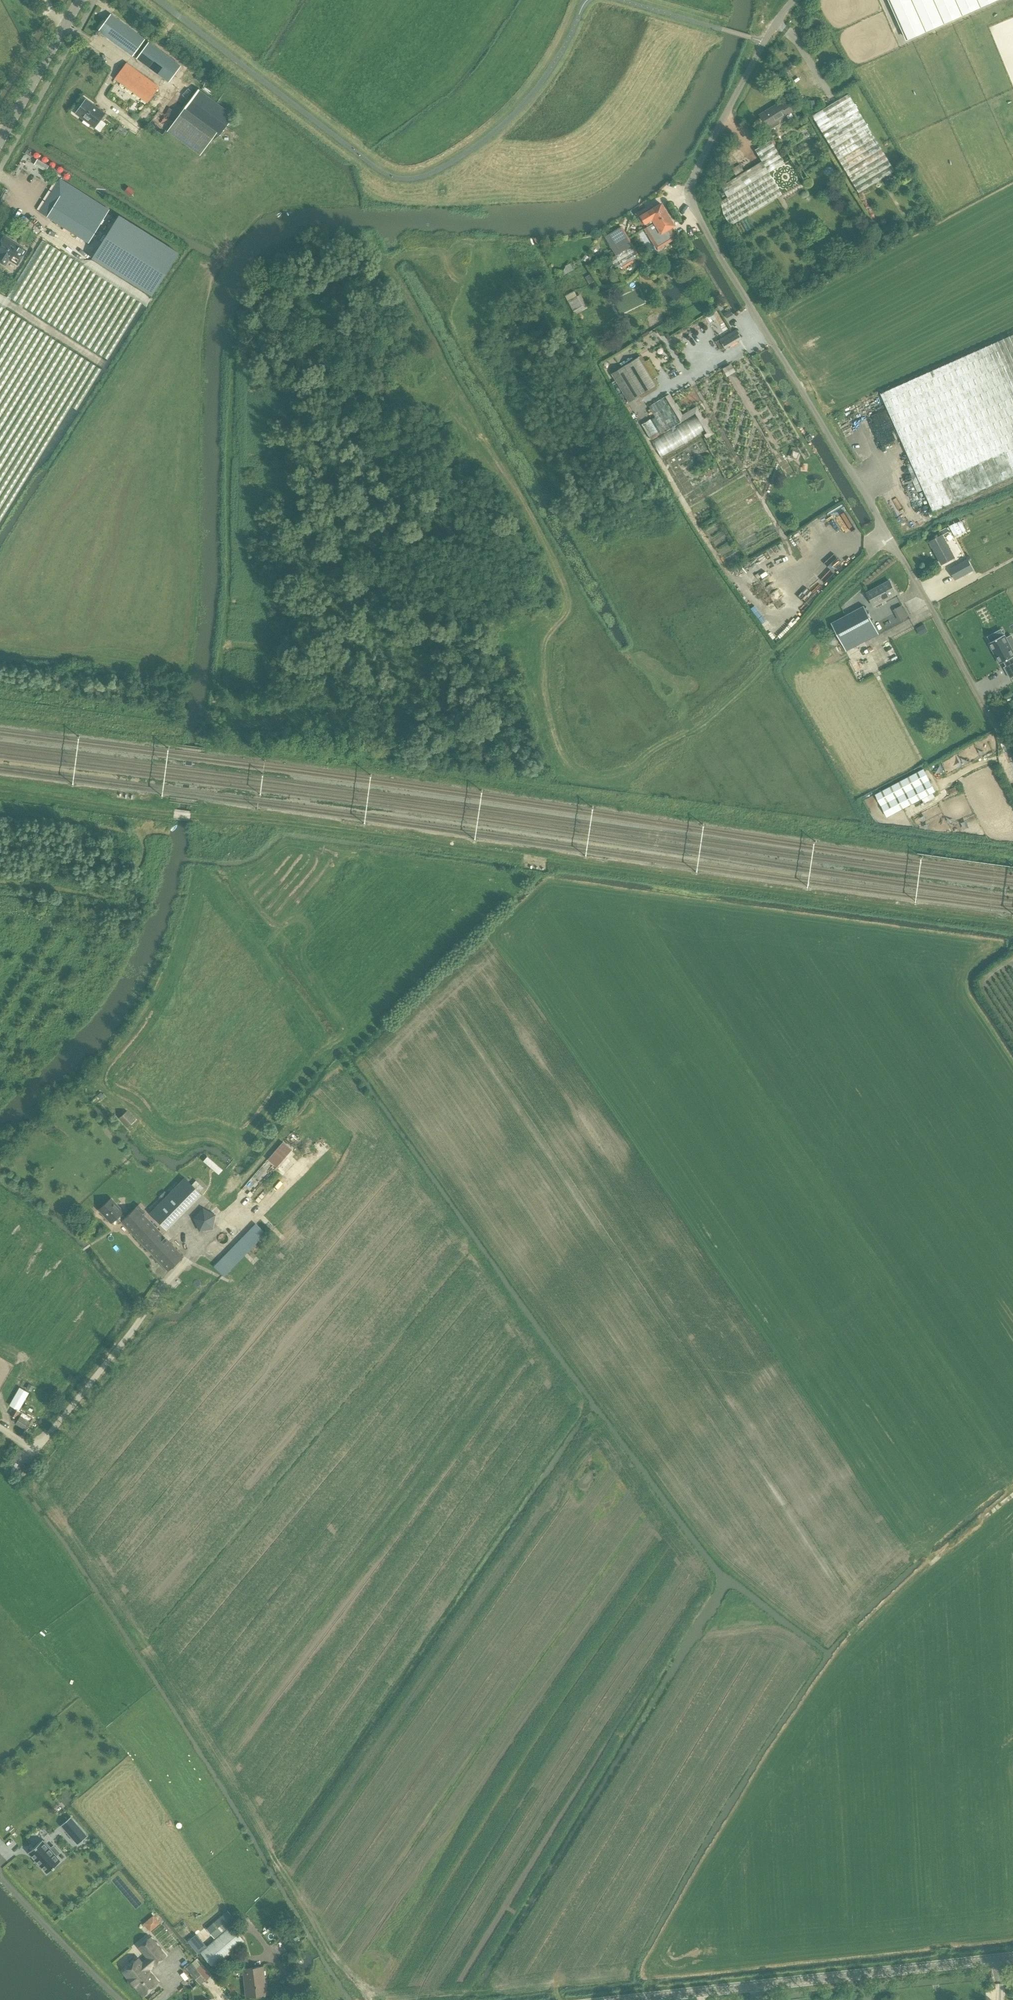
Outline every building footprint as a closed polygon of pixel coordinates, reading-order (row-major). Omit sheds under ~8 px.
[(905,37),(989,0),(888,0),(905,37)] [(132,55),(144,40),(111,15),(99,31),(132,55)] [(169,81),(181,65),(148,41),(136,58),(169,81)] [(159,87),(127,63),(115,78),(147,102),(159,87)] [(235,117),(198,90),(184,108),(217,132),(221,136),(235,117)] [(812,116),(858,193),(894,171),(848,94),(812,116)] [(94,127),(105,113),(86,99),(76,114),(94,127)] [(778,119),(792,111),(786,101),(779,105),(778,103),(759,115),(767,128),(767,127),(768,129),(771,129),(779,124),(780,121),(778,119)] [(200,156),(217,132),(184,108),(167,132),(200,156)] [(761,161),(744,172),(736,177),(720,186),(727,197),(720,202),(723,215),(730,226),(781,195),(768,173),(784,163),(770,141),(755,151),(761,161)] [(45,171),(48,165),(38,158),(34,164),(45,171)] [(731,169),(736,177),(744,172),(740,164),(731,169)] [(824,174),(828,177),(831,176),(834,173),(833,169),(830,167),(826,167),(824,170),(824,174)] [(88,242),(101,222),(109,209),(59,178),(39,211),(47,217),(88,242)] [(646,223),(648,226),(667,215),(661,204),(648,211),(646,208),(644,210),(636,214),(641,222),(642,225),(646,223)] [(667,215),(648,226),(645,228),(652,241),(653,240),(654,242),(662,244),(664,243),(665,244),(674,238),(671,232),(670,233),(668,229),(674,226),(667,215)] [(119,216),(92,258),(152,295),(178,253),(119,216)] [(605,236),(611,247),(627,238),(621,227),(605,236)] [(26,251),(4,237),(0,242),(0,262),(5,265),(9,259),(17,265),(26,251)] [(627,238),(611,247),(616,255),(610,259),(616,269),(637,257),(638,258),(638,257),(631,246),(632,246),(627,238)] [(590,274),(586,276),(585,277),(589,284),(594,281),(590,274)] [(622,281),(618,275),(610,280),(613,286),(622,281)] [(560,286),(569,303),(573,311),(582,306),(577,297),(579,296),(571,280),(560,286)] [(723,313),(726,318),(732,315),(729,310),(723,313)] [(736,329),(719,340),(724,349),(741,338),(736,329)] [(933,511),(1012,476),(1012,335),(881,394),(933,511)] [(655,386),(638,357),(611,374),(629,402),(655,386)] [(656,416),(651,419),(642,425),(651,440),(682,421),(668,398),(667,395),(650,405),(656,416)] [(792,450),(790,457),(796,459),(799,452),(792,450)] [(947,532),(944,527),(939,529),(942,535),(947,532)] [(930,542),(942,564),(954,557),(942,535),(930,542)] [(973,570),(967,560),(950,569),(956,580),(973,570)] [(867,593),(874,606),(896,594),(893,587),(889,581),(885,583),(867,593)] [(873,618),(879,632),(910,618),(904,604),(873,618)] [(837,633),(846,651),(879,634),(864,606),(846,616),(832,623),(837,633)] [(1011,635),(1006,638),(1004,635),(1001,630),(988,637),(991,642),(989,643),(995,654),(1000,664),(1004,662),(1007,666),(1004,667),(1010,678),(1012,677),(1012,638),(1011,635)] [(875,794),(888,817),(904,808),(935,792),(923,769),(875,794)] [(119,1118),(127,1127),(135,1120),(127,1111),(119,1118)] [(208,1155),(204,1160),(219,1173),(223,1169),(208,1155)] [(149,1213),(167,1230),(202,1194),(185,1178),(149,1213)] [(123,1211),(111,1198),(99,1210),(111,1223),(117,1217),(167,1270),(166,1271),(167,1271),(183,1255),(182,1256),(144,1215),(146,1214),(144,1212),(145,1212),(139,1205),(125,1217),(121,1213),(123,1211)] [(194,1218),(200,1230),(212,1228),(214,1215),(203,1209),(194,1218)] [(224,1276),(238,1261),(229,1251),(214,1267),(224,1276)] [(16,1423),(16,1424),(26,1429),(32,1418),(18,1410),(28,1393),(20,1388),(10,1405),(14,1408),(10,1415),(18,1420),(16,1423)] [(71,1817),(61,1825),(78,1844),(87,1836),(71,1817)] [(56,1856),(60,1852),(53,1845),(50,1849),(42,1840),(28,1852),(47,1873),(61,1861),(56,1856)] [(143,1924),(150,1932),(160,1923),(153,1915),(143,1924)] [(207,1928),(215,1938),(230,1925),(222,1915),(207,1928)] [(200,1952),(213,1967),(244,1941),(231,1926),(200,1952)] [(132,1987),(133,1987),(135,1986),(142,1995),(158,1982),(147,1970),(153,1965),(154,1965),(166,1956),(150,1937),(139,1947),(148,1958),(141,1963),(138,1958),(122,1971),(129,1980),(128,1981),(128,1982),(132,1987)] [(235,1958),(236,1966),(249,1965),(248,1957),(235,1958)] [(185,1969),(200,1984),(210,1976),(195,1960),(185,1969)] [(243,1969),(246,1996),(266,1994),(263,1966),(243,1969)]
